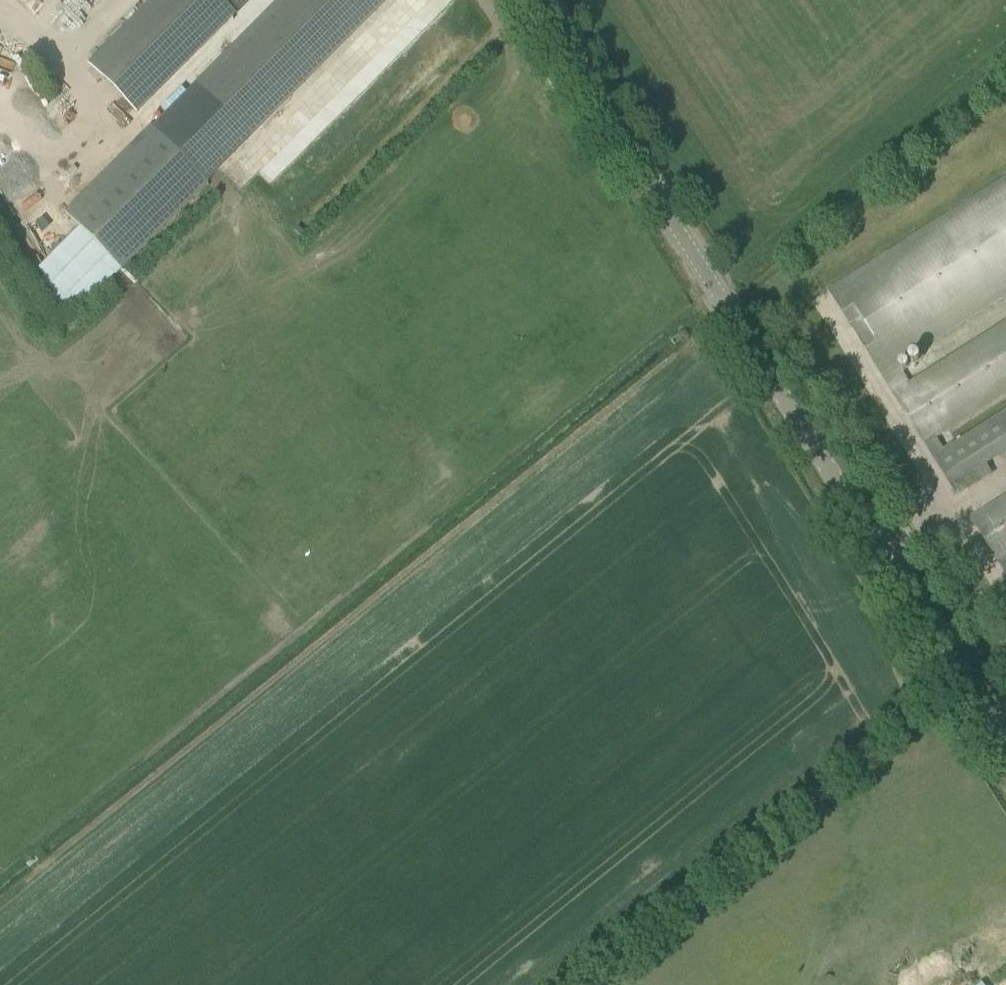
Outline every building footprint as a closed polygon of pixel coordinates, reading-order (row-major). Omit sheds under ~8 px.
[(384,0),(282,0),(152,130),(150,127),(63,214),(120,270),(206,184),(203,181),(384,0)] [(136,112),(248,0),(151,0),(87,64),(136,112)] [(828,290),(893,394),(908,384),(895,364),(1005,295),(1005,179),(828,290)] [(932,457),(943,450),(934,436),(1005,392),(1005,323),(908,384),(893,394),(932,457)] [(943,450),(932,457),(956,496),(991,474),(985,464),(1005,451),(1005,410),(943,450)] [(1005,575),(1005,496),(987,507),(970,518),(1005,575)]
